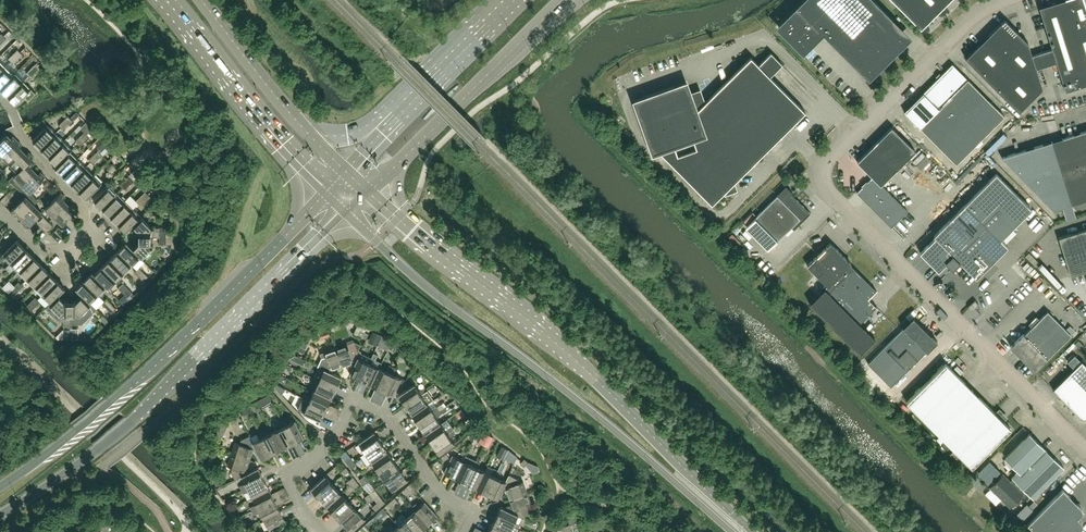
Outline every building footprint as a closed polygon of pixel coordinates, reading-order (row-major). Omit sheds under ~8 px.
[(874,0),(806,0),(778,27),(788,36),(786,38),(803,55),(805,52),(800,47),(818,29),(823,34),(869,80),(898,51),(903,46),(884,27),(893,19),(874,0)] [(921,28),(949,0),(893,0),(921,28)] [(1083,0),(1063,0),(1039,8),(1052,49),(1042,52),(1046,66),(1052,64),(1056,63),(1058,69),(1065,92),(1085,85),(1085,8),(1083,0)] [(1046,66),(1042,52),(1032,55),(1028,43),(1005,19),(965,58),(1019,112),(1043,88),(1037,69),(1046,66)] [(18,50),(13,54),(18,59),(22,54),(18,50)] [(742,174),(782,134),(792,125),(805,112),(767,73),(779,61),(771,52),(759,65),(751,57),(704,103),(700,90),(690,94),(686,83),(676,86),(644,97),(644,98),(634,101),(653,153),(659,151),(665,157),(712,204),(725,191),(725,193),(736,189),(735,186),(734,183),(742,174)] [(13,63),(18,59),(13,54),(8,59),(13,63)] [(36,64),(31,68),(36,73),(40,68),(36,64)] [(1004,116),(967,79),(952,64),(904,112),(919,127),(956,164),(1004,116)] [(13,75),(13,74),(5,67),(0,72),(0,88),(13,75)] [(31,78),(36,73),(31,68),(26,73),(31,78)] [(8,96),(23,81),(15,72),(13,74),(13,75),(0,88),(8,96)] [(36,93),(32,89),(23,81),(8,96),(16,104),(24,96),(28,101),(36,93)] [(68,116),(64,120),(68,125),(73,120),(68,116)] [(64,130),(68,125),(64,120),(59,125),(64,130)] [(804,120),(795,132),(800,136),(809,124),(804,120)] [(41,148),(56,133),(48,125),(33,140),(41,148)] [(90,125),(84,131),(84,132),(87,135),(93,129),(90,125)] [(872,177),(857,192),(891,227),(907,211),(881,185),(915,151),(892,127),(857,162),(872,177)] [(84,132),(80,137),(85,141),(89,137),(84,132)] [(49,156),(64,141),(56,133),(41,148),(49,156)] [(17,141),(12,136),(10,138),(7,134),(0,141),(0,154),(2,156),(17,141)] [(1006,158),(1022,187),(1030,185),(1039,202),(1047,200),(1047,201),(1053,212),(1060,211),(1059,206),(1068,204),(1068,207),(1072,205),(1070,201),(1085,198),(1085,135),(1041,145),(1037,137),(1013,142),(1016,156),(1006,158)] [(80,146),(85,141),(80,137),(75,141),(80,146)] [(103,138),(95,146),(101,152),(108,144),(103,138)] [(10,164),(23,151),(20,147),(22,145),(17,141),(2,156),(10,164)] [(57,164),(70,151),(72,149),(64,141),(49,156),(56,164),(57,164)] [(101,152),(100,152),(103,155),(104,155),(112,147),(108,144),(101,152)] [(98,150),(94,155),(98,159),(103,155),(98,150)] [(29,161),(33,157),(28,152),(26,154),(23,151),(10,164),(18,171),(18,172),(29,161)] [(78,159),(70,151),(57,164),(56,164),(54,166),(63,174),(78,159)] [(94,164),(98,159),(94,155),(89,159),(94,164)] [(924,171),(933,164),(927,158),(919,165),(924,171)] [(71,182),(86,167),(78,159),(63,174),(71,182)] [(18,188),(35,171),(31,167),(33,165),(29,161),(18,172),(18,171),(13,176),(13,175),(9,180),(17,188),(18,188)] [(112,164),(107,169),(112,173),(117,169),(112,164)] [(79,190),(94,175),(86,167),(71,182),(79,190)] [(20,217),(34,204),(38,200),(30,192),(45,177),(40,172),(38,174),(35,171),(18,188),(25,196),(10,211),(15,216),(17,214),(20,217)] [(1001,239),(1031,209),(996,173),(934,235),(935,237),(920,253),(938,271),(947,262),(953,268),(960,262),(976,278),(1008,247),(1001,239)] [(87,198),(102,183),(94,175),(79,190),(87,198)] [(130,176),(125,180),(130,185),(134,180),(130,176)] [(43,185),(48,190),(53,185),(48,180),(43,185)] [(125,190),(130,185),(125,180),(120,185),(125,190)] [(102,208),(117,193),(109,184),(94,199),(102,208)] [(57,190),(53,185),(48,190),(53,194),(57,190)] [(793,229),(810,213),(791,194),(793,193),(786,186),(776,195),(777,196),(754,218),(746,226),(770,249),(791,227),(793,229)] [(9,191),(5,196),(9,201),(14,196),(9,191)] [(145,191),(141,196),(145,201),(150,196),(145,191)] [(54,216),(67,203),(63,200),(65,198),(61,193),(45,208),(54,216)] [(110,216),(125,200),(117,193),(102,208),(110,216)] [(5,205),(9,201),(5,196),(0,201),(5,205)] [(141,205),(145,201),(141,196),(136,201),(141,205)] [(118,224),(133,208),(125,200),(110,216),(118,224)] [(62,224),(75,212),(77,209),(72,204),(70,206),(67,203),(54,216),(62,224)] [(27,227),(42,212),(34,204),(20,217),(24,221),(22,223),(27,227)] [(133,225),(141,216),(133,208),(118,224),(126,232),(133,225)] [(166,237),(166,231),(163,231),(163,227),(152,227),(141,216),(133,225),(139,231),(139,237),(151,237),(159,237),(166,237)] [(39,221),(44,226),(48,221),(44,217),(39,221)] [(53,226),(48,221),(44,226),(48,231),(53,226)] [(736,229),(730,235),(737,242),(743,235),(736,229)] [(1058,238),(1070,276),(1085,271),(1085,229),(1058,238)] [(153,245),(151,243),(151,237),(139,237),(139,243),(133,249),(141,258),(153,245)] [(10,263),(25,248),(17,240),(2,255),(10,263)] [(141,258),(133,249),(126,242),(118,250),(133,266),(141,258)] [(876,306),(868,299),(876,291),(869,283),(850,264),(851,263),(830,242),(807,266),(827,286),(824,288),(809,303),(859,353),(874,338),(860,323),(868,315),(877,307),(876,306)] [(18,271),(33,256),(25,248),(10,263),(18,271)] [(133,266),(118,250),(110,258),(125,274),(133,266)] [(26,279),(41,264),(33,256),(18,271),(26,279)] [(125,274),(110,258),(102,266),(117,282),(125,274)] [(34,287),(49,272),(41,264),(26,279),(34,287)] [(117,282),(102,266),(94,274),(107,288),(109,290),(117,282)] [(134,272),(139,276),(144,272),(139,267),(134,272)] [(42,295),(57,280),(49,272),(34,287),(42,295)] [(107,288),(94,274),(92,272),(84,280),(99,295),(107,288)] [(148,276),(144,272),(139,276),(144,281),(148,276)] [(50,303),(58,295),(65,289),(57,280),(42,295),(50,303)] [(99,295),(84,280),(76,289),(82,295),(83,295),(91,303),(99,295)] [(19,281),(14,286),(19,291),(23,286),(19,281)] [(118,288),(123,292),(128,288),(123,283),(118,288)] [(14,295),(19,291),(14,286),(10,291),(14,295)] [(989,287),(975,299),(979,304),(993,292),(989,287)] [(132,292),(128,288),(123,292),(128,297),(132,292)] [(62,316),(64,313),(70,313),(70,301),(64,301),(58,295),(50,303),(45,308),(57,320),(62,316)] [(79,316),(91,303),(83,295),(82,295),(76,301),(70,301),(70,313),(76,313),(79,316)] [(35,297),(31,301),(36,306),(40,301),(35,297)] [(102,304),(107,308),(112,304),(107,299),(102,304)] [(973,309),(978,304),(975,300),(969,305),(973,309)] [(31,311),(36,306),(31,301),(26,306),(31,311)] [(116,308),(112,304),(107,308),(112,313),(116,308)] [(871,326),(882,315),(878,310),(866,321),(871,326)] [(1035,371),(1071,335),(1047,311),(1024,334),(1023,334),(1010,347),(1015,352),(1035,371)] [(891,387),(927,351),(936,341),(913,318),(868,363),(891,387)] [(70,328),(71,339),(79,339),(79,328),(77,328),(70,328)] [(373,331),(368,342),(376,346),(382,335),(373,331)] [(358,357),(360,352),(361,351),(358,349),(361,344),(353,341),(336,348),(342,365),(347,363),(350,372),(355,362),(356,362),(358,357)] [(342,365),(336,348),(324,352),(326,356),(322,358),(318,366),(319,367),(329,372),(329,371),(330,369),(342,365)] [(361,379),(371,357),(360,352),(358,357),(356,362),(355,362),(350,372),(349,374),(361,379)] [(1082,361),(1081,361),(1074,355),(1067,362),(1074,368),(1053,390),(1060,397),(1070,407),(1072,409),(1081,418),(1085,418),(1085,365),(1082,361)] [(371,384),(379,367),(373,364),(375,359),(371,357),(361,379),(371,384)] [(1011,429),(945,363),(906,402),(972,468),(1011,429)] [(382,389),(393,367),(389,365),(386,370),(379,367),(371,384),(382,389)] [(336,388),(341,377),(329,371),(329,372),(319,367),(314,377),(336,388)] [(399,382),(401,378),(394,374),(396,369),(393,367),(382,389),(393,395),(399,382)] [(331,398),(336,388),(314,377),(312,381),(317,383),(314,390),(331,398)] [(406,405),(426,391),(424,387),(419,391),(414,384),(399,394),(406,405)] [(331,398),(314,390),(311,397),(305,395),(303,398),(326,409),(331,398)] [(406,405),(412,414),(428,404),(424,398),(428,394),(426,391),(406,405)] [(320,420),(326,409),(303,398),(302,402),(307,405),(303,412),(320,420)] [(428,404),(412,414),(419,424),(427,419),(439,410),(437,407),(432,410),(428,404)] [(247,406),(241,409),(244,415),(250,413),(247,406)] [(427,419),(419,424),(426,434),(441,423),(437,417),(441,414),(439,410),(427,419)] [(454,415),(457,420),(465,416),(462,411),(454,415)] [(304,437),(295,420),(288,424),(285,418),(281,420),(285,428),(293,442),(304,437)] [(447,419),(441,423),(426,434),(432,443),(453,430),(454,429),(447,419)] [(293,442),(285,428),(281,420),(278,422),(280,427),(274,431),(282,448),(293,442)] [(282,448),(274,431),(267,434),(264,429),(261,431),(272,453),(282,448)] [(439,454),(455,443),(450,436),(455,433),(453,430),(432,443),(439,454)] [(272,453),(261,431),(257,433),(259,438),(253,442),(255,447),(261,459),(272,453)] [(365,452),(381,441),(374,431),(358,442),(365,452)] [(478,443),(484,445),(489,435),(483,432),(478,443)] [(1064,468),(1043,446),(1029,433),(1005,458),(1007,460),(1012,465),(1018,471),(1012,477),(1014,480),(1011,483),(1002,474),(990,487),(1010,507),(1025,491),(1028,494),(1033,499),(1064,468)] [(253,448),(255,447),(253,442),(249,435),(241,439),(240,443),(235,442),(232,454),(249,460),(253,448)] [(493,437),(489,435),(484,445),(488,448),(493,437)] [(372,462),(388,451),(381,441),(365,452),(372,462)] [(351,458),(362,452),(358,444),(347,450),(351,458)] [(497,454),(504,457),(508,449),(501,446),(497,454)] [(379,471),(394,461),(388,451),(372,462),(379,471)] [(246,471),(249,460),(232,454),(228,466),(232,467),(231,471),(235,479),(242,476),(247,474),(246,473),(246,471)] [(455,478),(463,461),(452,455),(444,472),(455,478)] [(466,483),(476,460),(466,455),(463,461),(455,478),(466,483)] [(989,459),(976,472),(987,483),(1000,470),(989,459)] [(476,488),(484,471),(478,467),(480,462),(476,460),(466,483),(476,488)] [(1007,460),(1003,464),(1008,469),(1012,465),(1007,460)] [(1068,460),(1064,463),(1072,471),(1075,468),(1068,460)] [(385,481),(401,471),(394,461),(379,471),(385,481)] [(264,478),(258,467),(246,473),(247,474),(242,476),(245,483),(240,486),(242,489),(264,478)] [(487,493),(498,470),(494,469),(491,474),(484,471),(476,488),(487,493)] [(503,486),(506,481),(499,478),(501,472),(498,470),(487,493),(498,498),(504,486),(503,486)] [(392,491),(408,481),(401,471),(385,481),(392,491)] [(1085,482),(1085,475),(1082,471),(1074,478),(1081,486),(1085,482)] [(446,487),(450,477),(442,474),(438,484),(446,487)] [(527,492),(523,481),(519,482),(517,478),(509,474),(506,481),(503,486),(504,486),(505,487),(510,499),(527,492)] [(319,497),(333,484),(325,475),(311,488),(319,497)] [(978,477),(972,483),(980,491),(986,484),(978,477)] [(252,497),(269,488),(264,478),(242,489),(244,493),(249,490),(252,497)] [(327,506),(341,493),(333,484),(319,497),(327,506)] [(274,499),(269,488),(252,497),(256,504),(250,506),(252,510),(274,499)] [(1084,525),(1085,524),(1085,523),(1085,522),(1085,521),(1085,520),(1085,519),(1084,519),(1084,518),(1081,515),(1081,514),(1082,514),(1082,513),(1082,512),(1082,511),(1082,510),(1082,509),(1082,508),(1081,508),(1081,507),(1068,494),(1063,489),(1027,524),(1035,531),(1078,531),(1081,528),(1084,525)] [(528,510),(527,506),(531,504),(527,492),(510,499),(511,504),(506,506),(505,508),(513,512),(513,513),(518,515),(524,518),(528,510)] [(335,514),(349,502),(341,493),(327,506),(335,514)] [(263,518),(280,509),(274,499),(252,510),(254,514),(260,511),(263,518)] [(343,523),(357,511),(349,502),(335,514),(343,523)] [(437,516),(425,502),(419,507),(416,503),(412,506),(416,510),(428,524),(437,516)] [(359,508),(362,515),(370,512),(366,504),(359,508)] [(1027,504),(1011,519),(1018,525),(1033,510),(1027,504)] [(515,522),(518,515),(513,513),(513,512),(505,508),(501,506),(496,518),(518,528),(520,524),(515,522)] [(387,513),(383,508),(374,516),(378,521),(387,513)] [(285,520),(280,509),(263,518),(269,529),(285,520)] [(428,524),(416,510),(407,518),(420,531),(428,524)] [(365,520),(357,511),(343,523),(351,531),(352,531),(365,520)] [(375,524),(378,521),(374,516),(366,524),(371,530),(375,526),(375,524)] [(407,518),(398,526),(404,531),(419,531),(420,531),(407,518)] [(496,518),(491,528),(499,531),(510,531),(511,529),(516,531),(518,528),(496,518)]
